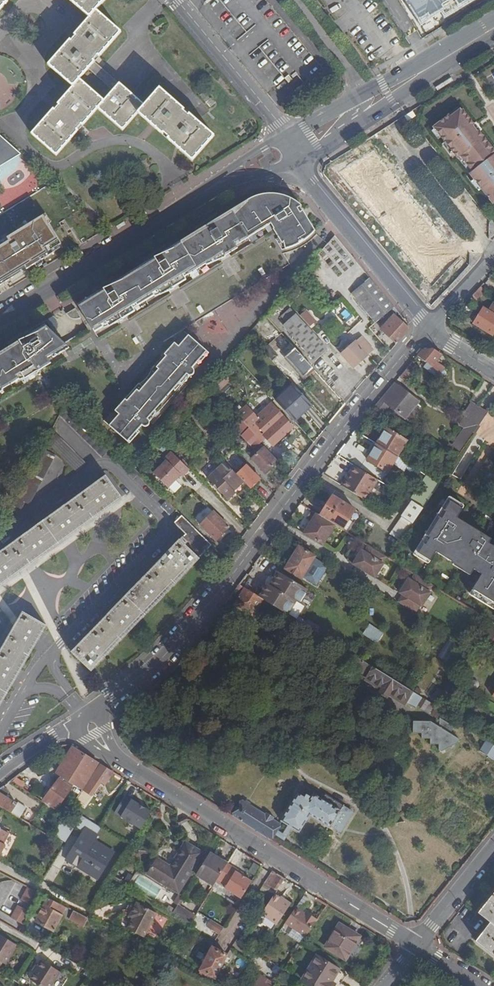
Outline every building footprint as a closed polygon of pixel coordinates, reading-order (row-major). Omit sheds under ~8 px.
[(89,18),(74,35),(75,36),(71,41),(70,40),(48,65),(73,86),(57,104),(59,105),(54,110),(53,109),(31,133),(56,155),(78,130),(77,129),(81,125),(82,126),(97,108),(122,130),(138,113),(163,135),(164,133),(168,137),(167,139),(192,161),(214,136),(189,114),(188,115),(183,111),(184,110),(159,88),(144,105),(119,83),(113,91),(104,101),(80,79),(88,69),(95,62),(94,61),(98,56),(99,57),(121,32),(96,10),(105,0),(69,0),(89,18)] [(418,19),(429,13),(430,16),(443,9),(445,13),(449,11),(453,9),(459,5),(468,0),(407,0),(418,19)] [(119,83),(95,62),(88,69),(113,91),(119,83)] [(201,96),(206,102),(210,99),(205,93),(201,96)] [(211,98),(210,99),(206,102),(210,107),(215,104),(211,98)] [(418,116),(414,110),(406,116),(409,121),(418,116)] [(493,202),(493,150),(490,145),(479,131),(481,130),(476,123),(474,125),(462,110),(451,118),(449,115),(434,127),(445,142),(454,152),(458,158),(461,156),(473,171),(470,173),(474,179),(482,189),(493,203),(493,202)] [(445,142),(442,144),(450,155),(454,152),(445,142)] [(342,174),(428,284),(459,260),(373,150),(342,174)] [(474,179),(471,182),(479,191),(482,189),(474,179)] [(93,326),(98,336),(275,229),(280,237),(284,243),(289,252),(302,247),(311,241),(318,235),(301,207),(292,201),(283,198),(272,198),(260,200),(252,203),(81,306),(93,326)] [(61,245),(43,216),(5,240),(7,243),(0,248),(0,283),(61,245)] [(333,236),(316,254),(340,278),(358,259),(333,236)] [(370,278),(351,293),(375,323),(394,307),(370,278)] [(478,289),(471,296),(477,300),(483,294),(478,289)] [(310,327),(316,321),(305,309),(307,307),(303,302),(294,309),(310,327)] [(487,310),(483,308),(473,323),(492,335),(493,332),(493,303),(493,302),(487,310)] [(281,316),(286,323),(283,326),(314,361),(327,349),(296,314),(290,308),(281,316)] [(81,318),(75,309),(66,314),(68,316),(69,317),(71,318),(73,319),(77,319),(81,318)] [(396,316),(382,331),(397,344),(410,329),(396,316)] [(333,340),(345,329),(335,318),(323,328),(333,340)] [(0,387),(2,389),(19,379),(18,376),(22,374),(23,376),(36,369),(38,371),(51,363),(48,358),(52,355),(53,358),(62,352),(60,350),(67,346),(65,344),(47,326),(33,335),(19,341),(20,343),(16,345),(15,344),(0,353),(0,387)] [(109,426),(127,442),(142,425),(143,426),(144,427),(145,427),(146,427),(147,427),(148,426),(149,425),(149,424),(150,423),(150,422),(149,421),(149,420),(148,420),(148,419),(187,374),(188,375),(189,376),(190,376),(191,376),(192,376),(192,375),(193,375),(193,374),(194,373),(194,372),(194,371),(194,370),(194,369),(193,369),(193,368),(192,368),(207,351),(188,335),(179,346),(174,343),(164,355),(166,356),(156,367),(158,369),(139,392),(137,390),(127,401),(125,399),(115,411),(119,415),(109,426)] [(368,355),(367,355),(373,350),(361,337),(355,342),(341,354),(354,368),(368,355)] [(268,345),(262,350),(273,361),(279,356),(268,345)] [(303,377),(313,368),(295,348),(285,358),(303,377)] [(416,356),(427,364),(424,367),(438,377),(445,368),(437,362),(443,354),(433,348),(422,350),(416,356)] [(419,367),(412,361),(399,376),(408,381),(419,367)] [(222,381),(214,385),(218,394),(227,391),(222,381)] [(394,382),(373,407),(383,413),(390,406),(405,418),(418,402),(394,382)] [(294,420),(312,404),(294,385),(276,401),(294,420)] [(485,411),(487,413),(493,403),(493,397),(485,411)] [(113,447),(67,401),(60,415),(102,457),(113,447)] [(469,419),(478,407),(471,402),(462,415),(465,416),(469,419)] [(487,413),(485,411),(478,407),(469,419),(479,425),(487,413)] [(271,420),(272,422),(274,424),(271,427),(263,435),(273,446),(294,427),(283,416),(279,412),(271,420)] [(246,413),(240,418),(248,427),(254,422),(246,413)] [(456,440),(463,446),(473,432),(474,433),(479,425),(469,419),(465,416),(459,425),(464,428),(456,440)] [(233,424),(242,434),(249,428),(248,427),(240,418),(233,424)] [(249,428),(242,434),(241,435),(255,449),(262,442),(249,428)] [(376,444),(397,457),(407,441),(386,428),(376,444)] [(56,433),(47,443),(77,473),(86,464),(56,433)] [(459,452),(463,446),(456,440),(452,446),(459,452)] [(387,473),(396,458),(397,457),(376,444),(367,460),(387,472),(387,473)] [(255,452),(256,454),(264,447),(262,445),(255,452)] [(256,454),(251,459),(266,474),(278,462),(264,447),(256,454)] [(55,456),(44,449),(14,506),(21,510),(25,503),(29,505),(55,456)] [(172,451),(165,459),(166,460),(154,473),(168,487),(181,475),(182,476),(190,469),(172,451)] [(400,460),(396,458),(387,473),(387,472),(386,474),(390,477),(400,460)] [(225,462),(207,479),(214,486),(215,485),(219,488),(218,489),(228,500),(236,493),(234,491),(244,482),(225,462)] [(246,466),(237,474),(251,488),(257,482),(252,477),(254,474),(246,466)] [(342,486),(365,500),(377,480),(354,466),(342,486)] [(261,478),(256,473),(254,474),(252,477),(257,482),(261,478)] [(122,497),(106,476),(0,553),(0,585),(122,497)] [(321,516),(336,525),(344,531),(348,525),(341,521),(350,506),(333,495),(323,510),(324,511),(321,516)] [(458,521),(459,519),(457,517),(462,508),(450,500),(444,509),(441,507),(420,542),(423,543),(417,552),(430,560),(436,551),(438,553),(441,549),(456,558),(455,560),(472,571),(473,569),(481,574),(471,591),(493,605),(493,546),(488,542),(489,541),(474,531),(473,533),(457,523),(458,521)] [(424,508),(412,501),(401,516),(412,524),(424,508)] [(336,525),(321,516),(316,513),(316,514),(311,511),(306,518),(311,521),(314,523),(311,527),(308,525),(303,534),(323,546),(336,525)] [(213,512),(200,525),(216,541),(229,527),(213,512)] [(180,540),(199,558),(211,545),(182,516),(174,523),(185,534),(180,540)] [(474,531),(458,521),(457,523),(473,533),(474,531)] [(91,671),(199,558),(180,540),(72,653),(91,671)] [(362,549),(352,564),(375,578),(384,563),(382,562),(386,556),(368,545),(364,551),(362,549)] [(301,580),(315,556),(299,546),(285,569),(301,580)] [(266,583),(258,596),(263,599),(269,603),(288,614),(296,601),(300,603),(308,590),(278,571),(270,585),(266,583)] [(405,585),(404,584),(399,593),(401,595),(397,602),(416,613),(420,606),(422,607),(431,592),(429,591),(433,585),(414,574),(411,579),(408,577),(406,581),(407,582),(405,585)] [(252,616),(254,613),(263,599),(258,596),(245,588),(234,605),(252,616)] [(46,625),(23,612),(0,652),(0,704),(46,625)] [(423,622),(419,628),(424,631),(428,625),(423,622)] [(490,648),(493,650),(493,623),(480,640),(485,644),(490,648)] [(367,624),(361,635),(376,644),(383,632),(367,624)] [(329,647),(332,642),(326,638),(322,643),(328,647),(329,647)] [(329,647),(336,652),(339,646),(332,642),(329,647)] [(339,646),(336,652),(341,655),(345,650),(339,646)] [(426,700),(411,691),(356,657),(351,666),(367,676),(365,678),(380,688),(378,692),(388,698),(391,694),(415,710),(418,706),(421,708),(426,700)] [(434,705),(426,700),(421,708),(429,714),(434,705)] [(439,753),(461,741),(450,734),(455,727),(439,717),(439,727),(431,721),(413,721),(412,733),(421,733),(421,739),(430,739),(430,744),(439,744),(439,753)] [(487,738),(479,751),(493,760),(493,743),(487,738)] [(77,775),(87,781),(98,763),(72,746),(66,756),(79,764),(76,768),(80,770),(77,775)] [(82,789),(87,781),(77,775),(80,770),(76,768),(79,764),(66,756),(56,773),(61,776),(74,784),(82,789)] [(79,794),(84,797),(87,793),(91,795),(100,782),(105,785),(113,772),(100,764),(79,794)] [(49,792),(46,795),(43,800),(56,809),(74,784),(61,776),(59,779),(58,779),(49,792)] [(20,818),(26,808),(18,803),(17,804),(6,797),(9,792),(3,787),(0,789),(0,806),(20,818)] [(287,825),(292,828),(300,833),(310,816),(331,828),(332,826),(344,806),(336,800),(325,794),(322,799),(313,793),(309,800),(308,799),(304,797),(297,793),(280,821),(287,825)] [(123,794),(112,813),(117,815),(128,797),(123,794)] [(140,830),(150,810),(127,798),(117,817),(140,830)] [(274,834),(277,830),(281,824),(279,823),(274,819),(275,818),(266,812),(265,814),(242,800),(231,816),(270,840),(274,834)] [(354,811),(344,806),(332,826),(341,832),(354,811)] [(81,861),(77,867),(98,879),(114,853),(94,841),(97,836),(86,829),(97,823),(92,814),(75,823),(80,832),(83,833),(80,838),(81,839),(78,844),(77,843),(70,855),(81,861)] [(283,833),(277,830),(274,834),(284,841),(287,836),(292,828),(287,825),(283,833)] [(148,874),(178,892),(202,853),(186,844),(171,868),(157,860),(148,874)] [(140,846),(139,855),(147,855),(148,847),(140,846)] [(211,851),(209,853),(227,863),(228,861),(211,851)] [(227,863),(209,853),(196,874),(214,885),(218,878),(227,863)] [(66,860),(77,867),(81,861),(70,855),(66,860)] [(236,871),(237,869),(227,863),(218,878),(228,884),(225,888),(241,898),(252,881),(243,875),(236,871)] [(261,891),(272,898),(274,894),(285,878),(274,871),(261,891)] [(128,885),(163,906),(171,893),(136,872),(128,885)] [(40,893),(28,887),(21,900),(33,906),(40,893)] [(478,913),(490,922),(475,941),(493,956),(493,892),(478,913)] [(174,903),(177,905),(178,905),(183,896),(179,894),(174,903)] [(274,894),(272,898),(261,914),(277,925),(291,904),(285,899),(284,901),(274,894)] [(57,912),(61,904),(48,898),(36,921),(54,931),(62,915),(57,912)] [(134,915),(133,918),(127,929),(144,937),(156,913),(135,902),(130,912),(134,915)] [(66,907),(61,904),(57,912),(62,915),(66,907)] [(178,905),(177,905),(175,910),(173,913),(190,923),(195,916),(178,905)] [(23,925),(29,912),(18,906),(11,918),(23,925)] [(308,915),(305,913),(296,907),(285,922),(306,936),(318,919),(309,914),(308,915)] [(84,926),(87,918),(74,911),(70,918),(84,926)] [(219,934),(223,927),(210,919),(206,926),(219,934)] [(325,947),(346,960),(360,937),(339,924),(325,947)] [(5,965),(17,945),(0,935),(0,962),(5,965)] [(226,955),(212,948),(209,955),(207,954),(203,955),(201,960),(203,963),(204,964),(201,971),(215,978),(226,955)] [(271,960),(275,954),(269,950),(265,956),(271,960)] [(333,978),(338,969),(317,956),(303,980),(313,985),(332,985),(334,983),(330,981),(332,977),(333,978)] [(40,985),(51,985),(60,972),(41,960),(34,972),(35,973),(30,980),(40,985)] [(292,974),(284,969),(284,970),(281,974),(289,979),(292,974)] [(274,984),(261,975),(254,985),(273,985),(274,984)]
